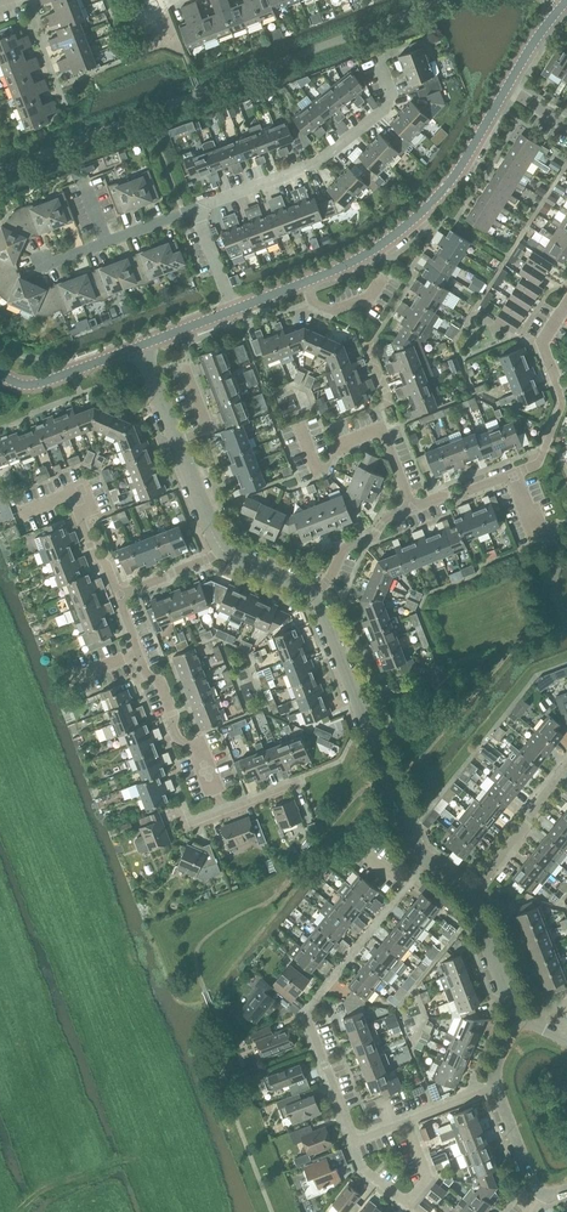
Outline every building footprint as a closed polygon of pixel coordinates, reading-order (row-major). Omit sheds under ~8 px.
[(82,9),(78,0),(72,0),(55,6),(57,12),(47,16),(49,21),(82,9)] [(232,31),(220,0),(211,0),(215,9),(213,12),(209,14),(217,37),(232,31)] [(237,3),(232,5),(230,4),(228,0),(220,0),(232,31),(246,25),(237,3)] [(261,20),(253,0),(243,0),(242,1),(237,3),(246,25),(261,20)] [(261,20),(275,14),(273,9),(270,0),(253,0),(261,20)] [(287,4),(285,0),(270,0),(273,9),(287,4)] [(107,12),(103,1),(96,4),(100,14),(104,13),(107,12)] [(217,37),(209,14),(203,16),(201,15),(196,2),(189,5),(203,42),(217,37)] [(188,48),(203,42),(189,5),(182,8),(186,20),(185,23),(179,25),(188,48)] [(58,30),(86,20),(82,9),(49,21),(51,27),(61,23),(63,28),(58,30)] [(52,46),(84,33),(80,22),(86,20),(58,30),(60,36),(50,40),(52,46)] [(30,41),(28,35),(18,39),(16,34),(12,35),(9,27),(0,31),(0,53),(30,41)] [(66,53),(89,44),(84,33),(52,46),(54,51),(64,47),(66,53)] [(412,51),(399,56),(405,71),(430,62),(424,48),(427,47),(424,39),(409,44),(412,51)] [(24,56),(22,50),(33,46),(30,41),(0,53),(0,59),(2,64),(24,56)] [(60,67),(93,54),(89,44),(66,53),(68,58),(58,62),(60,67)] [(552,72),(563,79),(566,73),(566,54),(564,52),(562,55),(556,51),(541,74),(548,78),(552,72)] [(93,54),(60,67),(62,73),(73,69),(75,75),(97,66),(93,54)] [(6,75),(39,63),(37,57),(26,61),(24,56),(2,64),(6,75)] [(430,62),(405,71),(410,86),(423,81),(426,87),(440,82),(438,75),(440,72),(436,60),(430,62)] [(11,86),(33,77),(31,72),(41,68),(39,63),(6,75),(11,86)] [(352,71),(342,79),(355,96),(357,99),(362,104),(364,102),(365,101),(361,96),(358,93),(365,88),(363,85),(365,84),(359,68),(353,73),(352,71)] [(15,97),(47,84),(45,79),(35,83),(33,77),(11,86),(15,97)] [(342,79),(332,87),(345,104),(355,96),(342,79)] [(412,101),(401,112),(419,129),(421,131),(446,104),(440,91),(443,90),(440,82),(426,87),(418,90),(420,98),(429,95),(431,101),(422,110),(412,101)] [(19,108),(41,99),(39,94),(49,90),(47,84),(15,97),(19,108)] [(332,87),(322,94),(336,111),(335,111),(338,114),(342,120),(345,118),(345,116),(341,111),(339,108),(345,104),(332,87)] [(549,101),(553,95),(546,91),(542,96),(549,101)] [(322,94),(313,102),(326,119),(335,111),(336,111),(322,94)] [(561,108),(564,102),(553,95),(549,101),(561,108)] [(367,100),(370,106),(376,102),(373,97),(372,96),(367,100)] [(23,119),(55,106),(53,101),(43,105),(41,99),(19,108),(23,119)] [(357,99),(353,102),(357,106),(359,107),(362,104),(357,99)] [(303,110),(316,127),(326,119),(313,102),(303,110)] [(55,106),(23,119),(28,130),(50,121),(47,115),(57,111),(55,106)] [(232,117),(237,115),(234,108),(229,110),(232,117)] [(303,110),(293,118),(303,130),(298,134),(306,148),(312,142),(306,135),(316,127),(303,110)] [(401,112),(390,123),(401,133),(396,138),(407,150),(413,144),(410,142),(418,134),(420,131),(421,131),(419,129),(401,112)] [(199,121),(194,123),(195,124),(197,132),(203,131),(199,121)] [(286,121),(274,125),(282,145),(294,141),(298,151),(306,148),(298,134),(292,136),(286,121)] [(195,124),(188,126),(191,136),(198,133),(197,132),(195,124)] [(261,124),(249,128),(251,134),(259,154),(270,150),(263,130),(261,124)] [(263,130),(270,150),(282,145),(274,125),(263,130)] [(251,134),(240,138),(247,158),(259,154),(251,134)] [(380,134),(370,145),(389,164),(399,153),(401,155),(407,150),(396,138),(391,144),(380,134)] [(522,134),(514,147),(533,159),(534,157),(539,150),(547,155),(550,150),(542,145),(541,146),(522,134)] [(240,138),(228,143),(239,173),(242,172),(243,170),(240,161),(247,158),(240,138)] [(204,143),(202,144),(205,152),(216,182),(219,180),(220,179),(217,170),(224,167),(216,147),(217,147),(214,140),(212,141),(212,140),(204,143)] [(217,147),(216,147),(224,167),(230,165),(234,173),(236,174),(239,173),(228,143),(217,147)] [(359,157),(354,162),(364,172),(376,183),(381,177),(379,175),(389,164),(370,145),(359,157)] [(514,147),(506,159),(526,171),(526,170),(531,162),(539,167),(548,173),(551,168),(542,162),(534,157),(533,159),(514,147)] [(192,152),(183,155),(191,176),(199,173),(200,176),(208,173),(211,182),(213,183),(216,182),(205,152),(193,156),(192,152)] [(506,159),(499,171),(518,184),(519,182),(523,174),(531,179),(534,175),(526,170),(526,171),(506,159)] [(562,166),(556,162),(553,168),(558,172),(562,166)] [(349,167),(338,179),(358,197),(368,186),(374,192),(380,187),(376,183),(364,172),(359,177),(349,167)] [(74,180),(81,177),(78,170),(71,173),(74,180)] [(130,182),(140,207),(148,204),(147,203),(160,198),(149,170),(141,175),(142,178),(130,182)] [(499,171),(491,184),(510,196),(511,194),(516,187),(524,192),(526,187),(519,182),(518,184),(499,171)] [(333,199),(325,202),(330,217),(344,212),(358,197),(338,179),(328,190),(338,199),(337,201),(334,202),(333,199)] [(118,214),(131,209),(132,210),(140,207),(130,182),(118,187),(117,184),(108,185),(108,186),(118,214)] [(560,192),(564,187),(558,183),(554,189),(560,192)] [(491,184),(483,196),(502,208),(503,207),(508,199),(516,204),(519,199),(511,194),(510,196),(491,184)] [(548,191),(543,187),(538,194),(543,197),(548,191)] [(45,204),(54,229),(62,225),(75,220),(64,191),(64,192),(56,196),(57,199),(45,204)] [(546,202),(553,206),(554,207),(559,200),(551,195),(546,202)] [(483,196),(475,208),(494,220),(495,219),(500,211),(508,216),(511,212),(503,207),(502,208),(483,196)] [(307,198),(302,200),(312,224),(330,217),(325,202),(318,205),(315,198),(308,201),(307,198)] [(283,199),(276,201),(288,233),(300,229),(292,207),(287,209),(283,199)] [(292,207),(300,229),(312,224),(302,200),(298,201),(299,204),(292,207)] [(273,214),(269,216),(277,237),(288,233),(276,201),(270,204),(273,214)] [(547,214),(553,206),(546,202),(541,210),(547,214)] [(23,207),(34,236),(46,231),(46,232),(54,229),(45,204),(33,208),(32,206),(23,207)] [(0,234),(0,242),(21,251),(25,244),(24,243),(26,239),(34,236),(23,207),(13,213),(15,217),(13,219),(11,220),(9,222),(7,224),(6,226),(4,228),(3,227),(0,234)] [(260,207),(253,210),(256,217),(260,228),(268,247),(279,243),(277,238),(277,237),(269,216),(264,218),(260,207)] [(475,208),(467,221),(486,233),(492,224),(504,231),(507,226),(495,219),(494,220),(475,208)] [(246,225),(254,246),(256,251),(268,247),(260,228),(256,217),(253,210),(247,212),(251,223),(246,225)] [(552,223),(559,227),(560,226),(566,230),(566,215),(562,223),(555,218),(552,223)] [(233,226),(243,254),(244,254),(244,256),(256,251),(254,246),(246,225),(239,227),(237,225),(233,226)] [(222,234),(230,255),(232,258),(243,254),(233,226),(229,228),(230,231),(222,234)] [(544,235),(551,240),(552,238),(566,248),(566,230),(560,226),(559,227),(554,235),(547,230),(544,235)] [(213,237),(219,234),(216,227),(210,230),(213,237)] [(438,231),(435,236),(464,254),(471,242),(451,230),(447,237),(438,231)] [(435,236),(432,241),(441,246),(437,252),(457,265),(464,254),(435,236)] [(528,242),(536,247),(544,252),(544,251),(564,263),(566,258),(566,248),(552,238),(551,240),(546,247),(531,237),(528,242)] [(155,248),(165,273),(177,268),(178,271),(187,269),(176,241),(163,245),(155,248)] [(18,271),(15,264),(17,259),(18,259),(21,251),(0,242),(0,278),(18,271)] [(517,247),(513,254),(518,257),(518,256),(522,258),(526,252),(517,247)] [(135,256),(146,285),(153,280),(152,277),(165,273),(155,248),(147,251),(148,252),(135,256)] [(526,262),(546,275),(553,263),(533,251),(526,262)] [(424,253),(421,258),(450,276),(457,265),(437,252),(433,259),(424,253)] [(513,254),(509,261),(514,264),(518,257),(513,254)] [(137,286),(146,285),(135,256),(123,261),(122,260),(115,263),(124,288),(136,283),(137,286)] [(421,258),(418,263),(427,268),(423,275),(429,279),(429,278),(443,287),(450,276),(421,258)] [(539,285),(546,275),(526,262),(519,274),(523,276),(539,286),(539,285)] [(94,272),(105,300),(113,296),(112,293),(124,288),(115,263),(107,267),(94,272)] [(499,276),(504,280),(508,272),(503,269),(499,276)] [(10,300),(9,302),(23,308),(33,284),(26,281),(25,281),(21,279),(18,271),(0,278),(0,291),(1,293),(3,295),(5,297),(6,298),(8,299),(10,300)] [(96,302),(105,300),(94,272),(82,276),(74,279),(83,304),(95,299),(96,302)] [(500,286),(504,280),(499,276),(495,283),(500,286)] [(523,276),(516,287),(536,299),(543,288),(539,285),(539,286),(523,276)] [(485,283),(476,277),(468,288),(478,295),(485,283)] [(416,279),(413,284),(442,302),(447,305),(454,294),(443,287),(429,278),(429,279),(425,285),(416,279)] [(62,310),(61,310),(64,316),(72,311),(71,308),(83,304),(74,279),(66,282),(66,283),(53,287),(62,310)] [(33,284),(23,308),(36,314),(36,312),(38,313),(40,314),(43,314),(45,314),(47,314),(49,314),(51,314),(53,313),(54,313),(61,310),(62,310),(53,287),(46,290),(41,288),(33,284)] [(413,284),(410,289),(419,294),(415,301),(435,313),(442,302),(413,284)] [(516,287),(509,298),(529,310),(536,299),(516,287)] [(485,299),(490,302),(494,294),(489,291),(485,299)] [(522,321),(529,310),(509,298),(502,309),(522,321)] [(486,308),(490,302),(485,299),(481,305),(486,308)] [(402,301),(399,306),(428,324),(433,327),(440,316),(435,313),(415,301),(411,307),(402,301)] [(405,326),(396,340),(417,340),(420,341),(426,341),(434,328),(433,327),(428,324),(399,306),(396,311),(405,317),(401,323),(405,326)] [(131,307),(122,310),(124,316),(133,313),(131,307)] [(502,309),(495,320),(515,333),(522,321),(502,309)] [(259,341),(253,344),(258,357),(265,355),(268,363),(280,358),(292,353),(293,353),(286,335),(281,322),(275,324),(279,334),(272,336),(265,339),(261,329),(256,332),(259,341)] [(293,353),(305,348),(305,328),(286,335),(293,353)] [(317,354),(325,336),(305,328),(305,348),(317,354)] [(329,359),(344,345),(325,336),(317,354),(329,359)] [(395,361),(386,365),(388,370),(419,358),(426,355),(420,341),(417,340),(396,340),(394,344),(397,352),(392,354),(395,361)] [(440,350),(447,348),(445,342),(438,345),(440,350)] [(238,356),(247,352),(244,344),(235,348),(238,356)] [(351,364),(344,345),(329,359),(333,371),(351,364)] [(199,364),(201,369),(226,360),(221,347),(200,356),(202,363),(199,364)] [(525,347),(500,357),(505,369),(527,361),(524,353),(527,352),(525,347)] [(247,352),(238,356),(240,363),(250,359),(247,352)] [(419,358),(388,370),(390,375),(399,372),(402,379),(424,370),(430,367),(426,355),(419,358)] [(333,371),(326,373),(330,386),(338,383),(360,375),(357,368),(367,364),(364,359),(351,364),(333,371)] [(206,374),(209,381),(231,372),(226,360),(201,369),(203,375),(206,374)] [(527,361),(505,369),(510,382),(535,372),(533,368),(530,369),(527,361)] [(405,385),(395,389),(397,394),(428,382),(435,379),(430,367),(424,370),(402,379),(405,385)] [(247,380),(256,376),(253,369),(244,372),(247,380)] [(297,376),(303,379),(306,373),(299,370),(297,376)] [(209,389),(211,394),(235,384),(231,372),(209,381),(212,387),(209,389)] [(535,372),(510,382),(515,393),(515,394),(537,385),(534,378),(537,377),(535,372)] [(307,380),(314,383),(316,378),(309,375),(307,380)] [(338,383),(330,386),(336,399),(343,396),(374,384),(372,378),(362,382),(360,375),(338,383)] [(256,376),(247,380),(250,387),(259,384),(256,376)] [(301,384),(303,379),(297,376),(294,381),(301,384)] [(428,382),(397,394),(399,400),(409,396),(412,403),(433,394),(440,391),(435,379),(428,382)] [(311,389),(314,383),(307,380),(304,386),(311,389)] [(460,392),(468,389),(465,382),(457,385),(460,392)] [(480,385),(483,392),(488,390),(486,383),(480,385)] [(216,398),(218,405),(240,396),(235,384),(211,394),(213,399),(216,398)] [(374,384),(343,396),(348,408),(369,400),(367,393),(376,389),(374,384)] [(507,396),(499,400),(501,406),(502,406),(517,399),(520,406),(534,401),(537,407),(546,403),(543,397),(545,397),(543,392),(540,393),(537,385),(515,394),(515,393),(507,396)] [(256,404),(266,401),(263,393),(254,397),(256,404)] [(414,410),(405,414),(407,419),(438,407),(433,394),(412,403),(414,410)] [(220,418),(245,409),(240,396),(218,405),(221,412),(218,413),(220,418)] [(318,406),(319,406),(326,403),(324,397),(316,401),(318,406)] [(473,398),(468,400),(470,405),(471,407),(478,405),(477,402),(475,397),(473,398)] [(266,401),(256,404),(259,412),(268,408),(266,401)] [(331,413),(326,403),(319,406),(323,416),(331,413)] [(458,404),(451,407),(453,413),(460,410),(458,404)] [(75,415),(82,433),(95,428),(95,407),(76,415),(75,415)] [(95,407),(95,428),(107,433),(114,416),(95,407)] [(451,407),(444,410),(446,415),(453,413),(451,407)] [(62,416),(70,438),(82,433),(75,415),(76,415),(73,408),(68,410),(69,413),(62,416)] [(243,423),(243,424),(250,421),(245,409),(220,418),(222,424),(225,422),(228,429),(243,423)] [(498,418),(503,416),(500,409),(495,411),(498,418)] [(426,417),(429,422),(435,419),(433,414),(426,417)] [(48,418),(58,442),(65,440),(67,446),(72,444),(70,438),(62,416),(54,419),(53,416),(48,418)] [(134,424),(114,416),(107,433),(119,439),(134,424)] [(422,425),(429,422),(426,417),(420,419),(422,425)] [(46,447),(58,442),(48,418),(44,420),(45,423),(37,426),(46,447)] [(501,427),(509,448),(517,445),(518,448),(523,446),(513,422),(501,427)] [(214,443),(216,448),(248,436),(243,424),(243,423),(228,429),(221,432),(224,439),(214,443)] [(141,444),(134,424),(119,439),(123,451),(141,444)] [(26,433),(35,455),(47,450),(46,447),(37,426),(33,427),(34,430),(26,433)] [(501,427),(489,432),(498,456),(503,454),(502,451),(509,448),(501,427)] [(489,432),(477,436),(476,436),(485,458),(493,455),(494,458),(498,456),(489,432)] [(13,436),(21,458),(22,460),(35,455),(26,433),(19,436),(17,433),(12,435),(13,436)] [(414,445),(420,443),(416,433),(411,435),(414,445)] [(476,433),(463,438),(471,460),(479,457),(480,460),(485,458),(476,436),(477,436),(476,433)] [(2,440),(1,441),(9,462),(21,458),(13,436),(9,438),(8,435),(1,438),(2,440)] [(248,436),(216,448),(218,453),(228,450),(231,457),(252,448),(248,436)] [(463,438),(451,443),(460,467),(465,466),(464,463),(471,460),(463,438)] [(9,462),(1,441),(0,441),(0,466),(9,462)] [(141,444),(123,451),(128,463),(150,455),(147,447),(150,446),(148,441),(141,444)] [(456,469),(460,467),(451,443),(439,448),(447,469),(455,466),(456,469)] [(224,467),(226,472),(257,460),(252,448),(231,457),(233,464),(224,467)] [(439,472),(447,469),(439,448),(426,452),(436,477),(441,475),(439,472)] [(87,456),(94,459),(96,453),(89,450),(87,456)] [(358,466),(374,472),(380,458),(365,451),(358,466)] [(73,457),(76,464),(82,462),(79,455),(73,457)] [(97,460),(104,463),(106,458),(99,455),(97,460)] [(133,475),(157,466),(156,461),(153,462),(150,455),(128,463),(133,475)] [(87,456),(84,461),(91,464),(94,459),(87,456)] [(71,466),(76,464),(73,457),(68,460),(71,466)] [(101,468),(104,463),(97,460),(95,465),(101,468)] [(257,460),(226,472),(228,478),(237,474),(240,481),(262,472),(257,460)] [(56,472),(62,470),(60,463),(53,465),(56,472)] [(135,481),(129,484),(131,489),(137,487),(138,488),(159,479),(156,472),(159,470),(157,466),(133,475),(135,481)] [(384,477),(374,472),(358,466),(353,478),(378,490),(384,477)] [(104,477),(111,474),(109,469),(102,471),(104,477)] [(42,474),(44,480),(51,477),(49,472),(42,474)] [(262,472),(240,481),(243,488),(233,492),(235,497),(267,485),(262,472)] [(38,483),(44,480),(42,474),(36,477),(38,483)] [(111,474),(104,477),(107,482),(113,480),(111,474)] [(373,501),(378,490),(353,478),(346,493),(358,506),(363,497),(373,501)] [(159,479),(138,488),(142,500),(167,490),(165,486),(162,487),(159,479)] [(18,484),(20,489),(27,487),(24,481),(18,484)] [(13,492),(20,489),(18,484),(11,486),(13,492)] [(112,497),(118,495),(115,488),(110,491),(112,497)] [(358,506),(346,493),(331,499),(342,525),(353,521),(349,510),(358,506)] [(163,502),(170,500),(168,494),(161,497),(163,502)] [(118,495),(112,497),(115,504),(121,502),(118,495)] [(480,510),(488,531),(501,526),(488,495),(483,498),(487,507),(480,510)] [(255,518),(262,503),(248,497),(241,512),(255,518)] [(328,531),(342,525),(331,499),(317,505),(328,531)] [(1,503),(4,510),(10,508),(7,501),(1,503)] [(143,504),(145,509),(152,507),(150,501),(143,504)] [(263,534),(274,508),(262,503),(255,518),(250,529),(263,534)] [(488,531),(480,510),(473,513),(469,503),(464,505),(476,536),(488,531)] [(139,512),(145,509),(143,504),(136,506),(139,512)] [(316,536),(328,531),(317,505),(306,509),(316,536)] [(455,519),(458,526),(464,541),(476,536),(464,505),(458,507),(462,517),(455,519)] [(289,533),(290,515),(274,508),(263,534),(275,540),(280,529),(289,533)] [(303,540),(316,536),(306,509),(290,515),(289,533),(299,530),(303,540)] [(119,513),(121,519),(128,516),(125,511),(119,513)] [(114,521),(121,519),(119,513),(112,516),(114,521)] [(442,521),(454,552),(467,547),(464,541),(458,526),(451,529),(447,519),(442,521)] [(42,536),(35,539),(39,551),(47,548),(47,549),(78,536),(76,531),(66,535),(64,528),(67,527),(64,520),(60,521),(57,522),(46,527),(48,533),(42,536)] [(442,557),(454,552),(442,521),(437,523),(440,533),(434,536),(442,557)] [(180,526),(168,531),(177,555),(182,554),(180,551),(188,548),(180,526)] [(442,557),(434,536),(426,538),(423,529),(418,531),(430,562),(442,557)] [(168,531),(155,535),(164,557),(171,554),(173,557),(177,555),(168,531)] [(418,567),(430,562),(418,531),(412,533),(416,543),(409,545),(418,567)] [(143,540),(153,565),(157,563),(156,560),(164,557),(155,535),(143,540)] [(47,548),(39,551),(44,564),(52,561),(73,552),(71,545),(80,542),(78,536),(47,549),(47,548)] [(418,567),(409,545),(402,548),(398,538),(393,541),(398,554),(406,571),(418,567)] [(148,567),(153,565),(143,540),(131,545),(139,567),(147,564),(148,567)] [(132,570),(139,567),(131,545),(118,550),(128,574),(133,573),(132,570)] [(485,555),(487,561),(498,556),(496,551),(485,555)] [(73,552),(52,561),(56,573),(88,561),(86,556),(76,559),(73,552)] [(393,576),(406,571),(398,554),(378,561),(393,576)] [(59,579),(55,580),(58,587),(61,586),(68,583),(83,577),(83,576),(80,570),(90,566),(88,561),(56,573),(59,579)] [(388,588),(393,576),(378,561),(370,580),(388,588)] [(460,571),(454,574),(456,580),(463,578),(460,571)] [(83,577),(68,583),(73,595),(104,583),(102,577),(92,581),(89,574),(83,576),(83,577)] [(197,586),(189,589),(198,611),(210,606),(209,603),(215,601),(214,581),(212,580),(201,584),(200,581),(196,583),(197,586)] [(362,600),(383,601),(388,588),(370,580),(362,600)] [(215,581),(214,581),(215,601),(221,604),(219,609),(232,614),(241,593),(233,590),(235,587),(230,585),(229,588),(215,581)] [(73,595),(66,598),(71,610),(99,599),(96,592),(106,588),(104,583),(73,595)] [(180,589),(176,591),(185,616),(198,611),(189,589),(181,592),(180,589)] [(415,598),(418,591),(412,589),(409,596),(415,598)] [(172,596),(165,599),(173,620),(185,616),(176,591),(171,593),(172,596)] [(418,591),(415,598),(420,600),(423,594),(418,591)] [(232,614),(229,620),(241,625),(244,619),(254,595),(250,593),(248,596),(241,593),(232,614)] [(254,595),(244,619),(245,622),(252,625),(256,625),(265,603),(257,600),(259,597),(254,595)] [(99,599),(71,610),(76,622),(79,621),(79,620),(113,607),(111,602),(102,605),(99,599)] [(154,607),(147,610),(156,633),(163,631),(161,625),(173,620),(165,599),(157,602),(156,599),(151,601),(154,607)] [(405,606),(410,608),(413,601),(408,599),(405,606)] [(387,613),(383,601),(362,600),(369,619),(370,620),(387,613)] [(413,601),(410,608),(416,610),(419,604),(413,601)] [(265,603),(256,625),(263,628),(268,630),(273,632),(291,615),(277,609),(278,606),(274,604),(272,607),(265,603)] [(113,607),(79,620),(79,621),(80,623),(83,622),(87,632),(89,631),(108,623),(106,616),(115,612),(113,607)] [(368,626),(371,633),(399,622),(396,616),(390,619),(387,613),(370,620),(369,619),(363,622),(365,627),(368,626)] [(417,613),(410,616),(412,621),(419,619),(417,613)] [(419,619),(412,621),(414,627),(421,624),(419,619)] [(87,632),(82,634),(87,645),(88,644),(91,651),(99,648),(113,643),(111,636),(115,635),(110,622),(108,623),(89,631),(87,632)] [(371,642),(372,647),(397,637),(394,630),(401,627),(399,622),(371,633),(374,641),(371,642)] [(279,649),(304,640),(302,635),(299,636),(296,628),(274,637),(279,649)] [(221,638),(224,632),(219,629),(216,636),(221,638)] [(206,632),(209,639),(214,637),(211,630),(206,632)] [(203,641),(209,639),(206,632),(200,635),(203,641)] [(224,632),(221,638),(226,641),(229,634),(224,632)] [(424,632),(419,634),(422,641),(427,639),(424,632)] [(380,658),(402,649),(397,637),(372,647),(374,651),(377,650),(380,658)] [(427,639),(422,641),(424,648),(430,646),(427,639)] [(181,642),(184,649),(189,647),(187,640),(181,642)] [(245,649),(248,642),(243,640),(240,646),(245,649)] [(304,640),(279,649),(284,661),(306,653),(303,646),(306,644),(304,640)] [(179,651),(184,649),(181,642),(176,644),(179,651)] [(248,642),(245,649),(250,651),(253,644),(248,642)] [(216,654),(221,652),(219,646),(213,648),(216,654)] [(174,657),(179,669),(200,661),(195,648),(174,657)] [(402,649),(380,658),(383,665),(380,667),(382,671),(400,664),(404,674),(417,668),(414,659),(407,661),(402,649)] [(255,659),(262,656),(260,650),(253,653),(255,659)] [(221,652),(216,654),(219,661),(224,659),(221,652)] [(306,653),(284,661),(289,674),(313,664),(311,660),(309,661),(306,653)] [(262,656),(255,659),(257,664),(264,662),(262,656)] [(200,661),(179,669),(183,682),(205,673),(200,661)] [(313,664),(289,674),(293,686),(315,678),(312,670),(315,669),(313,664)] [(555,671),(559,679),(566,676),(566,671),(566,667),(555,671)] [(225,679),(231,677),(228,670),(223,672),(225,679)] [(205,673),(183,682),(188,694),(210,685),(205,673)] [(265,675),(260,677),(262,684),(268,682),(265,675)] [(231,677),(225,679),(228,686),(234,684),(231,677)] [(315,678),(293,686),(298,698),(323,689),(321,684),(318,685),(315,678)] [(268,682),(262,684),(265,691),(276,686),(274,680),(268,682)] [(107,690),(101,693),(104,700),(107,698),(111,710),(131,702),(131,703),(133,702),(128,689),(123,691),(121,685),(107,690)] [(210,685),(188,694),(193,706),(214,697),(210,685)] [(323,689),(298,698),(303,710),(325,702),(322,694),(325,693),(323,689)] [(556,697),(566,723),(566,692),(556,697)] [(235,704),(241,702),(238,695),(232,697),(235,704)] [(193,706),(198,718),(219,710),(214,697),(193,706)] [(274,698),(269,701),(271,707),(277,705),(274,698)] [(516,706),(512,711),(519,716),(520,717),(530,705),(522,698),(516,706)] [(111,710),(109,710),(113,719),(114,723),(145,711),(143,706),(134,709),(131,703),(131,702),(111,710)] [(241,702),(235,704),(238,710),(243,708),(241,702)] [(277,705),(271,707),(274,714),(279,712),(280,712),(281,715),(291,711),(287,702),(277,706),(277,705)] [(325,702),(303,710),(308,723),(332,713),(330,709),(327,710),(325,702)] [(202,731),(224,722),(219,710),(198,718),(202,731)] [(114,724),(103,728),(108,740),(126,733),(141,727),(140,726),(138,720),(140,719),(147,716),(145,711),(114,723),(114,724)] [(512,711),(508,716),(512,719),(515,721),(517,719),(519,716),(512,711)] [(259,720),(266,717),(264,712),(257,714),(259,720)] [(291,722),(298,719),(296,713),(289,716),(291,722)] [(546,720),(537,731),(555,745),(564,735),(558,730),(562,725),(550,715),(546,720)] [(266,717),(259,720),(261,725),(268,723),(266,717)] [(239,721),(242,727),(248,724),(246,719),(239,721)] [(235,729),(242,727),(239,721),(233,724),(235,729)] [(141,727),(126,733),(130,745),(162,733),(160,727),(150,731),(147,724),(140,726),(141,727)] [(287,734),(292,732),(289,725),(284,727),(287,734)] [(496,731),(503,737),(507,732),(500,726),(496,731)] [(314,732),(329,739),(331,733),(316,727),(314,732)] [(499,742),(503,737),(496,731),(492,736),(499,742)] [(537,731),(529,741),(547,756),(555,745),(537,731)] [(162,733),(130,745),(135,757),(157,749),(154,742),(164,738),(162,733)] [(302,736),(289,741),(298,763),(306,760),(307,763),(311,761),(302,736)] [(289,741),(277,746),(287,770),(291,769),(290,766),(298,763),(289,741)] [(521,751),(539,766),(547,756),(529,741),(521,751)] [(259,753),(253,755),(262,780),(267,778),(266,775),(273,772),(265,750),(262,742),(255,745),(259,753)] [(513,751),(508,758),(513,761),(513,762),(531,776),(539,766),(521,751),(511,743),(508,747),(513,751)] [(277,746),(265,750),(273,772),(281,769),(282,772),(287,770),(277,746)] [(479,752),(486,757),(490,752),(483,747),(479,752)] [(135,758),(129,760),(133,771),(140,768),(140,769),(171,757),(169,752),(160,756),(157,749),(135,757),(135,758)] [(482,762),(486,757),(479,752),(475,757),(482,762)] [(253,755),(240,760),(249,782),(257,779),(258,782),(262,780),(253,755)] [(171,757),(140,769),(145,781),(145,782),(160,776),(166,774),(164,766),(173,762),(171,757)] [(508,758),(500,768),(504,772),(523,786),(531,776),(513,762),(513,761),(508,758)] [(471,762),(463,772),(470,777),(478,768),(471,762)] [(499,767),(490,778),(496,782),(514,796),(523,786),(504,772),(500,768),(499,767)] [(463,772),(459,777),(466,783),(470,777),(463,772)] [(145,781),(138,784),(143,796),(174,784),(172,779),(162,783),(160,776),(145,782),(145,781)] [(496,782),(488,792),(506,807),(514,796),(496,782)] [(174,784),(143,796),(148,809),(169,800),(166,793),(176,790),(174,784)] [(446,792),(453,798),(457,793),(450,788),(446,792)] [(449,803),(453,798),(446,792),(442,797),(449,803)] [(488,792),(480,802),(498,817),(506,807),(488,792)] [(475,799),(467,809),(490,827),(498,817),(480,802),(475,799)] [(282,828),(302,820),(294,800),(274,808),(282,828)] [(430,813),(437,818),(441,814),(434,808),(430,813)] [(467,809),(459,819),(463,823),(481,837),(490,827),(467,809)] [(144,835),(137,837),(135,841),(139,851),(143,852),(150,850),(150,851),(171,843),(158,812),(139,820),(141,825),(146,823),(147,826),(141,828),(144,835)] [(429,828),(437,818),(430,813),(422,823),(429,828)] [(555,826),(566,836),(566,819),(564,816),(555,826)] [(250,817),(224,827),(232,848),(257,838),(259,844),(266,841),(258,819),(251,821),(250,817)] [(311,833),(318,830),(315,822),(308,825),(311,833)] [(452,824),(449,828),(455,833),(473,848),(481,837),(463,823),(459,829),(452,824)] [(547,836),(565,851),(566,849),(566,836),(555,826),(547,836)] [(455,833),(447,843),(465,858),(473,848),(455,833)] [(304,844),(309,848),(315,840),(310,836),(304,844)] [(539,847),(557,861),(560,864),(566,855),(566,853),(565,851),(547,836),(539,847)] [(179,867),(197,875),(205,879),(222,873),(218,863),(211,844),(204,847),(195,843),(193,848),(188,846),(179,867)] [(539,847),(531,857),(549,871),(552,874),(560,864),(557,861),(539,847)] [(531,857),(522,867),(540,882),(549,871),(531,857)] [(278,872),(287,869),(284,860),(275,863),(278,872)] [(522,867),(514,877),(532,892),(540,882),(522,867)] [(360,875),(352,886),(370,900),(378,890),(360,875)] [(346,881),(337,891),(343,896),(362,910),(366,905),(376,913),(380,908),(372,902),(370,900),(352,886),(346,881)] [(566,891),(566,886),(562,882),(558,888),(565,893),(566,891)] [(415,904),(433,918),(442,908),(441,907),(446,900),(433,890),(428,897),(424,893),(415,904)] [(549,899),(556,905),(561,898),(554,893),(549,899)] [(335,906),(353,921),(356,923),(363,929),(367,924),(357,916),(362,910),(343,896),(335,906)] [(376,898),(372,902),(380,908),(383,904),(376,898)] [(328,900),(320,910),(327,916),(345,931),(353,921),(335,906),(328,900)] [(523,927),(543,920),(538,907),(535,908),(533,902),(516,909),(523,927)] [(425,928),(433,918),(415,904),(407,914),(425,928)] [(425,928),(407,914),(399,924),(417,938),(425,928)] [(327,916),(319,927),(337,941),(345,931),(327,916)] [(520,932),(518,933),(517,935),(518,938),(520,939),(526,936),(528,940),(548,932),(543,920),(523,927),(524,930),(520,932)] [(356,923),(352,927),(359,933),(363,929),(356,923)] [(399,924),(391,934),(409,949),(413,943),(418,946),(421,942),(417,938),(399,924)] [(447,929),(454,935),(457,930),(451,924),(447,929)] [(319,927),(311,937),(329,951),(333,946),(343,954),(347,949),(340,943),(337,941),(319,927)] [(450,940),(454,935),(447,929),(443,934),(450,940)] [(533,952),(552,944),(548,932),(528,940),(533,952)] [(382,944),(400,959),(409,949),(391,934),(382,944)] [(439,940),(445,945),(450,940),(443,934),(439,940)] [(311,937),(302,947),(320,961),(329,951),(311,937)] [(343,939),(340,943),(347,949),(350,945),(343,939)] [(441,950),(445,945),(439,940),(434,945),(441,950)] [(298,943),(289,954),(294,957),(298,960),(305,966),(312,972),(317,966),(320,961),(302,947),(298,943)] [(374,955),(396,972),(404,962),(400,959),(382,944),(374,955)] [(537,964),(557,956),(552,944),(533,952),(537,964)] [(431,950),(437,955),(441,950),(434,945),(431,950)] [(433,960),(437,955),(431,950),(426,955),(433,960)] [(447,951),(439,961),(441,963),(446,975),(466,968),(461,955),(455,957),(447,951)] [(366,965),(388,982),(396,972),(374,955),(366,965)] [(537,964),(538,967),(534,969),(532,969),(531,971),(532,975),(534,975),(541,973),(542,976),(562,968),(557,956),(537,964)] [(298,960),(295,964),(302,970),(305,966),(298,960)] [(324,964),(330,969),(334,965),(327,960),(324,964)] [(327,974),(330,969),(324,964),(320,969),(327,974)] [(273,986),(275,987),(292,1002),(310,980),(291,965),(273,986)] [(358,975),(376,990),(381,983),(385,986),(388,982),(366,965),(358,975)] [(414,970),(421,975),(425,971),(418,965),(414,970)] [(446,975),(440,978),(445,990),(451,988),(471,980),(466,968),(446,975)] [(562,968),(542,976),(549,995),(566,988),(564,982),(566,981),(562,968)] [(417,981),(421,975),(414,970),(410,975),(417,981)] [(349,985),(354,989),(344,1002),(364,1005),(376,990),(358,975),(349,985)] [(406,980),(413,986),(417,981),(410,975),(406,980)] [(256,1023),(275,999),(269,995),(275,987),(273,986),(263,978),(257,985),(260,988),(241,1011),(256,1023)] [(408,991),(413,986),(406,980),(401,986),(408,991)] [(451,988),(445,990),(450,1002),(456,1000),(476,992),(471,980),(451,988)] [(398,990),(404,996),(408,991),(401,986),(398,990)] [(400,1001),(404,996),(398,990),(394,996),(400,1001)] [(422,999),(430,996),(428,991),(420,994),(422,999)] [(476,992),(456,1000),(463,1018),(479,1018),(475,1007),(481,1005),(476,992)] [(430,996),(422,999),(424,1004),(432,1001),(430,996)] [(350,1017),(343,1019),(345,1022),(349,1031),(368,1024),(363,1012),(366,1011),(364,1005),(344,1002),(350,1017)] [(455,1036),(475,1045),(480,1032),(474,1030),(479,1019),(479,1018),(463,1018),(455,1036)] [(398,1019),(390,1022),(392,1028),(400,1025),(398,1019)] [(429,1020),(424,1031),(430,1034),(434,1024),(429,1020)] [(368,1024),(349,1031),(353,1041),(352,1041),(353,1044),(379,1034),(377,1029),(371,1031),(368,1024)] [(274,1034),(271,1026),(252,1033),(256,1042),(257,1041),(264,1058),(295,1046),(288,1028),(274,1034)] [(394,1034),(402,1031),(400,1026),(392,1029),(394,1034)] [(422,1036),(429,1039),(431,1034),(430,1034),(424,1031),(422,1036)] [(447,1033),(445,1038),(453,1041),(450,1048),(470,1057),(475,1045),(455,1036),(447,1033)] [(355,1046),(359,1056),(377,1049),(375,1041),(381,1039),(379,1034),(353,1044),(354,1046),(355,1046)] [(427,1044),(429,1039),(422,1036),(419,1041),(427,1044)] [(439,1051),(436,1058),(444,1061),(444,1060),(464,1069),(470,1057),(450,1048),(447,1055),(439,1051)] [(363,1068),(388,1058),(386,1053),(380,1056),(377,1049),(359,1056),(363,1066),(362,1066),(363,1068)] [(365,1071),(368,1080),(387,1073),(384,1066),(390,1063),(388,1058),(363,1068),(364,1071),(365,1071)] [(437,1071),(433,1078),(434,1078),(450,1085),(456,1088),(459,1081),(464,1069),(444,1060),(444,1061),(436,1058),(434,1062),(439,1064),(437,1071)] [(293,1095),(300,1093),(310,1089),(307,1081),(296,1086),(295,1082),(306,1078),(301,1065),(269,1077),(268,1078),(266,1081),(269,1089),(273,1090),(274,1090),(284,1086),(285,1090),(291,1088),(293,1095)] [(387,1073),(368,1080),(372,1090),(371,1090),(373,1093),(382,1089),(385,1096),(403,1089),(398,1077),(390,1080),(387,1073)] [(300,1093),(293,1095),(277,1101),(284,1118),(291,1115),(294,1123),(321,1113),(315,1096),(303,1101),(300,1093)] [(458,1122),(452,1124),(454,1129),(480,1119),(479,1117),(478,1117),(474,1107),(455,1114),(458,1122)] [(454,1129),(441,1135),(443,1141),(457,1136),(459,1142),(484,1132),(480,1122),(481,1122),(480,1119),(454,1129)] [(311,1125),(290,1133),(295,1145),(304,1141),(309,1153),(294,1158),(297,1166),(312,1160),(309,1154),(333,1145),(327,1128),(314,1132),(311,1125)] [(426,1140),(437,1136),(433,1125),(421,1129),(426,1140)] [(484,1132),(459,1142),(462,1149),(464,1154),(489,1144),(488,1141),(488,1142),(484,1132)] [(489,1144),(464,1154),(468,1166),(475,1164),(493,1156),(489,1147),(490,1146),(489,1144)] [(435,1165),(442,1162),(449,1160),(446,1153),(433,1158),(435,1165)] [(467,1176),(466,1181),(475,1183),(474,1180),(473,1178),(499,1168),(498,1166),(497,1166),(493,1156),(475,1164),(468,1166),(471,1173),(472,1174),(467,1176)] [(332,1170),(328,1158),(305,1167),(309,1179),(315,1177),(319,1188),(342,1179),(337,1168),(332,1170)] [(442,1162),(435,1165),(437,1170),(444,1167),(442,1162)] [(499,1168),(473,1178),(474,1180),(475,1183),(498,1187),(493,1175),(500,1172),(499,1168)] [(432,1189),(443,1198),(447,1192),(436,1183),(432,1189)] [(475,1183),(472,1188),(493,1205),(496,1202),(490,1197),(498,1187),(475,1183)] [(362,1206),(357,1202),(362,1195),(349,1185),(334,1205),(343,1211),(358,1211),(362,1206)] [(464,1198),(469,1202),(481,1211),(486,1211),(491,1206),(492,1207),(493,1205),(472,1188),(468,1192),(464,1198)] [(438,1204),(443,1198),(432,1189),(427,1195),(438,1204)] [(377,1207),(376,1207),(370,1202),(362,1211),(384,1211),(377,1207)] [(455,1208),(460,1211),(481,1211),(469,1202),(464,1208),(459,1204),(455,1208)] [(420,1204),(415,1210),(418,1211),(430,1211),(420,1204)]
